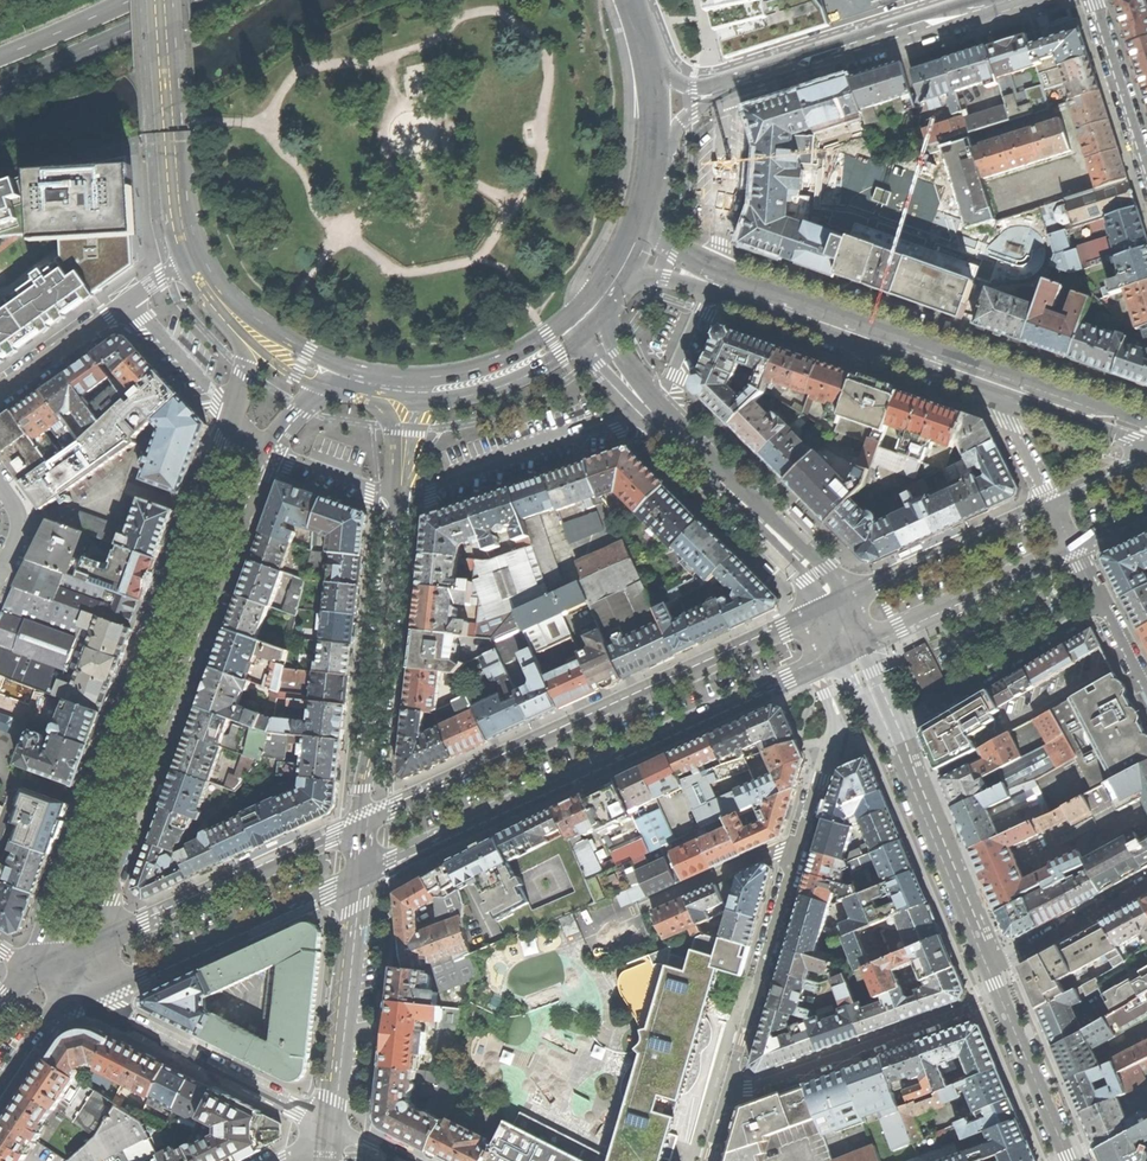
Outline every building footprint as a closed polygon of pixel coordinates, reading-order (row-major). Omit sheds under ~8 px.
[(713,2),(717,15),(722,31),(730,54),(766,43),(830,23),(824,6),(815,9),(812,0),(713,0),(713,2)] [(822,0),(812,0),(815,9),(824,6),(822,0)] [(1122,21),(1129,44),(1146,39),(1146,2),(1146,0),(1116,0),(1122,21)] [(1061,67),(1090,58),(1085,43),(1077,19),(1053,26),(1049,28),(1049,30),(1045,32),(1048,41),(1030,46),(1039,74),(1043,73),(1040,65),(1039,62),(1058,56),(1061,67)] [(1011,74),(1035,67),(1026,35),(1006,41),(987,47),(997,79),(1006,76),(1011,74)] [(1129,44),(1138,70),(1144,91),(1146,90),(1146,39),(1129,44)] [(999,84),(997,79),(987,47),(967,54),(946,60),(956,91),(986,82),(987,88),(999,84)] [(1072,101),(1100,92),(1095,74),(1090,58),(1061,67),(1043,73),(1039,74),(1044,91),(1067,84),(1072,101)] [(927,67),(912,71),(919,92),(912,95),(916,108),(924,106),(923,102),(929,100),(932,109),(942,105),(939,97),(947,94),(954,114),(955,114),(957,118),(964,116),(962,112),(955,92),(956,91),(946,60),(927,67)] [(875,71),(851,78),(862,114),(865,125),(878,121),(874,106),(896,99),(901,113),(916,108),(912,95),(903,67),(901,62),(875,71)] [(1019,103),(1011,74),(1006,76),(1012,95),(1003,98),(1006,107),(1010,120),(1032,113),(1030,105),(1023,107),(1021,103),(1019,103)] [(837,83),(802,94),(814,130),(821,128),(823,132),(844,125),(842,120),(844,120),(843,119),(862,114),(851,78),(837,83)] [(1079,131),(1109,121),(1105,105),(1100,92),(1072,101),(1069,102),(1079,131)] [(814,130),(802,94),(752,110),(748,111),(759,146),(760,146),(758,167),(748,166),(747,178),(747,186),(757,187),(755,208),(754,208),(743,242),(797,261),(809,227),(807,226),(810,197),(800,196),(800,190),(802,190),(804,170),(800,170),(801,163),(812,164),(814,135),(823,132),(821,128),(814,130)] [(1010,120),(1006,107),(968,117),(967,110),(962,112),(964,116),(964,118),(969,133),(1010,120)] [(923,131),(928,147),(969,133),(964,118),(923,131)] [(1061,120),(975,148),(985,179),(996,175),(1026,165),(1055,156),(1071,151),(1061,120)] [(1088,160),(1118,149),(1114,135),(1109,121),(1079,131),(1088,160)] [(997,222),(969,133),(928,147),(931,154),(943,150),(968,230),(984,225),(995,227),(997,222)] [(1097,189),(1128,180),(1124,165),(1118,149),(1088,160),(1097,189)] [(64,252),(65,259),(78,278),(82,275),(92,289),(96,295),(101,292),(104,290),(142,264),(140,237),(148,236),(145,195),(144,175),(143,171),(143,160),(135,160),(135,150),(34,168),(35,190),(35,203),(37,232),(38,243),(62,241),(64,252)] [(810,197),(812,164),(801,163),(800,170),(804,170),(802,190),(800,190),(800,196),(810,197)] [(37,232),(35,203),(35,190),(34,182),(34,178),(34,174),(13,180),(0,184),(0,235),(5,233),(15,233),(22,232),(28,232),(37,232)] [(1046,226),(1047,226),(1059,222),(1062,231),(1062,232),(1063,231),(1090,223),(1137,208),(1133,194),(1128,180),(1097,189),(1043,207),(1046,215),(1043,216),(1046,226)] [(1120,257),(1146,249),(1146,239),(1144,228),(1137,208),(1090,223),(1092,231),(1110,225),(1114,237),(1120,257)] [(1059,222),(1047,226),(1049,235),(1062,231),(1059,222)] [(838,276),(853,238),(820,226),(819,229),(809,225),(809,227),(797,261),(838,276)] [(1117,258),(1120,257),(1114,237),(1069,251),(1063,231),(1062,232),(1049,236),(1055,254),(1051,266),(1071,273),(1117,258)] [(909,259),(853,238),(838,276),(896,296),(909,259)] [(1146,283),(1146,249),(1120,257),(1117,258),(1123,276),(1121,280),(1108,284),(1109,287),(1101,289),(1104,297),(1125,290),(1146,283)] [(6,363),(3,360),(7,358),(11,355),(13,358),(21,352),(19,349),(44,331),(46,334),(53,329),(51,327),(55,324),(59,321),(61,324),(69,318),(67,315),(88,301),(90,303),(98,298),(96,295),(92,289),(82,275),(78,278),(65,259),(45,274),(37,279),(0,306),(0,367),(6,363)] [(961,277),(909,259),(896,296),(911,302),(963,320),(976,282),(961,277)] [(1046,280),(1036,309),(1024,342),(1048,350),(1071,358),(1082,324),(1091,298),(1075,292),(1069,311),(1070,313),(1074,315),(1072,319),(1074,321),(1045,311),(1048,310),(1049,306),(1053,307),(1055,306),(1062,286),(1046,280)] [(1146,327),(1146,283),(1125,290),(1138,329),(1144,328),(1146,327)] [(975,325),(1024,342),(1036,309),(1027,306),(1029,303),(990,289),(987,290),(982,305),(975,325)] [(1092,365),(1115,374),(1125,347),(1130,332),(1119,321),(1116,330),(1114,331),(1110,330),(1109,334),(1082,324),(1071,358),(1092,365)] [(721,329),(706,363),(735,376),(737,370),(740,364),(751,368),(753,367),(759,369),(756,380),(753,387),(765,392),(768,384),(780,350),(750,339),(721,329)] [(119,337),(94,355),(109,375),(115,370),(118,374),(140,353),(137,348),(130,341),(128,339),(119,337)] [(1146,385),(1146,369),(1146,363),(1145,362),(1146,358),(1144,352),(1132,348),(1131,349),(1131,350),(1125,347),(1115,374),(1136,381),(1146,385)] [(809,395),(820,364),(801,357),(780,350),(768,384),(776,386),(777,384),(809,395)] [(149,361),(140,353),(118,374),(135,392),(158,371),(149,361)] [(114,382),(109,375),(94,355),(82,364),(68,374),(84,397),(108,380),(111,385),(114,382)] [(735,376),(706,363),(694,388),(712,406),(731,425),(755,402),(765,392),(753,387),(748,392),(747,392),(741,398),(730,386),(732,382),(735,376)] [(838,424),(855,376),(837,370),(820,364),(809,395),(816,397),(815,400),(830,405),(825,420),(838,424)] [(756,380),(737,370),(735,376),(753,387),(756,380)] [(168,383),(158,371),(135,392),(132,395),(136,399),(130,404),(128,399),(103,421),(81,442),(52,463),(50,464),(24,483),(33,495),(43,510),(136,443),(134,439),(154,421),(153,420),(179,395),(168,383)] [(58,381),(44,391),(60,414),(66,410),(68,414),(71,411),(69,409),(74,410),(86,426),(75,434),(81,442),(103,421),(92,407),(84,397),(68,374),(58,381)] [(732,382),(747,392),(748,392),(753,387),(735,376),(732,382)] [(888,425),(899,392),(875,383),(855,376),(838,424),(835,432),(868,443),(880,447),(888,425)] [(116,385),(92,407),(103,421),(128,399),(116,385)] [(81,442),(75,434),(60,414),(44,391),(30,402),(15,412),(52,463),(81,442)] [(955,441),(964,415),(931,403),(899,392),(888,425),(901,429),(906,433),(903,440),(907,441),(901,455),(922,463),(928,448),(932,449),(934,443),(940,443),(953,447),(955,441)] [(207,425),(179,395),(153,420),(154,421),(162,430),(152,456),(148,455),(144,464),(148,466),(143,480),(182,494),(196,455),(207,425)] [(770,417),(755,402),(731,425),(746,440),(761,455),(789,427),(783,421),(782,421),(774,412),(770,417)] [(0,423),(0,450),(7,460),(24,483),(50,464),(52,463),(15,412),(2,421),(0,423)] [(966,457),(995,442),(990,432),(986,423),(964,415),(955,441),(958,443),(965,457),(966,457)] [(815,453),(789,427),(761,455),(772,466),(787,481),(815,453)] [(1017,498),(1019,490),(1008,468),(995,442),(966,457),(967,459),(972,469),(979,465),(981,468),(983,469),(984,469),(987,475),(986,478),(978,482),(990,510),(1006,503),(1017,498)] [(822,459),(815,453),(787,481),(806,501),(829,523),(851,501),(850,499),(864,485),(867,477),(868,477),(870,470),(872,471),(874,464),(880,447),(868,443),(859,467),(858,466),(849,486),(830,468),(831,465),(831,464),(831,462),(831,461),(829,459),(827,458),(826,458),(824,458),(822,459)] [(927,477),(943,470),(922,463),(901,455),(880,447),(874,464),(916,479),(918,474),(927,477)] [(629,448),(587,462),(599,496),(616,491),(617,491),(622,494),(640,512),(667,486),(646,466),(629,448)] [(967,459),(943,470),(948,481),(972,470),(972,469),(967,459)] [(567,469),(546,477),(557,507),(558,510),(586,501),(589,509),(604,503),(599,496),(587,462),(567,469)] [(978,482),(975,476),(967,479),(968,480),(964,482),(966,486),(953,492),(966,521),(978,516),(990,510),(978,482)] [(531,482),(512,489),(523,519),(549,510),(551,511),(556,509),(557,508),(557,507),(546,477),(531,482)] [(924,479),(913,484),(917,491),(918,495),(929,490),(924,479)] [(313,530),(324,499),(281,483),(271,508),(262,533),(292,543),(295,533),(295,532),(286,529),(288,522),(313,531),(313,530)] [(894,519),(907,548),(924,541),(937,535),(921,501),(914,504),(913,501),(914,501),(911,494),(917,491),(913,484),(902,489),(912,511),(894,519)] [(682,503),(667,486),(640,512),(639,514),(645,521),(648,518),(669,539),(666,542),(673,549),(675,547),(701,521),(682,503)] [(891,513),(899,490),(893,488),(891,493),(883,490),(875,511),(880,513),(878,518),(876,518),(875,517),(874,516),(872,515),(869,514),(867,515),(867,516),(852,500),(851,501),(829,523),(847,542),(866,561),(870,562),(876,563),(907,548),(894,519),(891,513)] [(490,496),(470,503),(483,539),(487,551),(500,546),(497,537),(495,536),(491,536),(491,531),(498,529),(499,532),(501,533),(507,531),(508,529),(507,526),(514,524),(517,526),(513,530),(513,532),(520,550),(532,546),(524,521),(523,519),(512,489),(490,496)] [(929,498),(921,501),(937,535),(952,528),(966,521),(953,492),(934,500),(932,496),(929,498)] [(332,553),(364,556),(365,537),(368,516),(367,514),(346,506),(324,499),(313,530),(325,534),(325,535),(332,537),(330,553),(332,553)] [(123,536),(119,545),(123,546),(158,559),(167,536),(176,512),(141,500),(128,537),(123,536)] [(449,511),(428,518),(424,554),(459,558),(460,547),(462,544),(474,540),(474,542),(477,541),(478,545),(484,543),(482,539),(483,539),(470,503),(449,511)] [(794,508),(792,510),(801,519),(805,516),(798,509),(796,507),(794,508)] [(76,512),(50,521),(84,532),(113,543),(119,528),(76,512)] [(598,512),(564,524),(571,543),(604,529),(598,512)] [(539,516),(524,521),(532,546),(550,594),(565,589),(539,516)] [(804,519),(803,521),(811,530),(815,527),(808,520),(806,517),(804,519)] [(84,532),(50,521),(39,542),(30,560),(69,574),(84,532)] [(718,538),(701,521),(675,547),(685,557),(696,569),(705,578),(709,582),(710,581),(716,574),(735,556),(718,538)] [(282,571),(292,543),(262,533),(258,546),(252,560),(282,571)] [(1123,599),(1146,586),(1146,577),(1146,575),(1138,575),(1138,574),(1139,574),(1141,568),(1141,567),(1142,567),(1146,570),(1146,539),(1146,537),(1126,546),(1107,555),(1104,563),(1123,599)] [(577,561),(583,580),(632,558),(627,546),(618,550),(616,544),(577,561)] [(88,559),(82,578),(143,600),(152,577),(158,559),(123,546),(120,553),(119,553),(115,562),(117,563),(114,571),(110,572),(103,569),(105,565),(88,559)] [(520,550),(491,560),(483,560),(476,560),(475,570),(473,583),(472,592),(471,597),(472,597),(480,598),(477,624),(476,637),(491,639),(514,612),(515,610),(550,594),(532,546),(520,550)] [(322,552),(312,551),(308,566),(321,566),(322,552)] [(896,557),(898,562),(910,557),(907,552),(899,556),(896,557)] [(329,582),(360,586),(362,571),(364,556),(332,553),(329,582)] [(459,558),(424,554),(423,562),(422,569),(421,578),(422,578),(420,586),(472,592),(473,583),(456,581),(458,564),(459,558)] [(745,565),(735,556),(716,574),(728,586),(730,586),(731,585),(736,591),(736,593),(747,585),(756,577),(745,565)] [(689,572),(696,569),(685,557),(680,562),(689,572)] [(597,620),(624,679),(650,667),(677,655),(656,610),(632,558),(583,580),(580,582),(588,600),(597,620)] [(476,560),(467,559),(466,569),(475,570),(476,560)] [(30,560),(4,612),(89,642),(98,615),(133,628),(138,614),(143,600),(82,578),(69,574),(30,560)] [(282,571),(252,560),(246,578),(240,595),(269,606),(271,607),(284,572),(282,571)] [(773,574),(775,572),(766,563),(763,566),(769,573),(771,576),(773,574)] [(288,596),(289,596),(284,611),(296,616),(305,580),(296,577),(291,592),(290,591),(288,596)] [(726,598),(723,592),(717,595),(720,600),(719,600),(732,629),(755,618),(777,608),(779,600),(768,588),(756,577),(747,585),(736,593),(734,596),(738,603),(732,605),(730,599),(726,598)] [(705,584),(709,582),(705,578),(700,580),(694,578),(667,593),(671,602),(678,598),(705,584)] [(705,584),(712,601),(716,599),(719,600),(720,600),(717,595),(710,581),(709,582),(705,584)] [(326,612),(357,615),(359,600),(360,586),(329,582),(326,612)] [(515,610),(535,655),(573,638),(562,612),(588,600),(580,582),(565,589),(550,594),(515,610)] [(1023,587),(1022,585),(1010,590),(1013,595),(1021,591),(1024,589),(1023,587)] [(471,597),(472,592),(420,586),(420,595),(419,595),(418,603),(416,619),(417,619),(416,630),(459,635),(476,637),(477,624),(469,624),(468,622),(460,621),(458,622),(455,627),(452,626),(452,617),(456,617),(457,616),(458,609),(457,608),(454,607),(454,598),(458,597),(460,603),(462,605),(470,606),(471,604),(472,597),(471,597)] [(1139,630),(1146,626),(1146,586),(1123,599),(1130,613),(1139,630)] [(269,606),(240,595),(234,611),(228,629),(257,640),(269,606)] [(687,650),(699,644),(687,617),(675,623),(669,611),(682,605),(678,598),(671,602),(656,610),(677,655),(687,650)] [(724,633),(732,629),(719,600),(716,599),(712,601),(711,604),(710,604),(687,616),(687,617),(699,644),(724,633)] [(516,693),(530,722),(544,715),(559,708),(544,676),(543,674),(535,655),(515,610),(514,612),(491,639),(496,650),(503,664),(514,660),(513,658),(521,654),(533,680),(531,685),(525,688),(525,689),(516,693)] [(67,699),(89,642),(4,612),(0,621),(0,675),(67,699)] [(322,641),(354,645),(355,632),(357,615),(326,612),(322,641)] [(89,642),(67,699),(103,712),(121,662),(133,628),(98,615),(89,642)] [(624,679),(597,620),(582,627),(591,649),(580,654),(582,659),(597,691),(610,685),(624,679)] [(1146,645),(1146,626),(1139,630),(1145,642),(1146,645)] [(257,640),(228,629),(220,648),(213,668),(247,680),(249,673),(251,674),(254,665),(252,665),(256,654),(260,653),(262,656),(276,661),(276,662),(277,659),(286,661),(288,651),(257,640)] [(1079,636),(1065,645),(1074,662),(1101,647),(1092,629),(1079,636)] [(457,660),(459,635),(416,630),(415,630),(413,649),(411,669),(441,672),(447,673),(457,674),(464,665),(457,660)] [(573,638),(535,655),(543,674),(547,672),(545,668),(579,653),(573,638)] [(317,672),(350,676),(352,659),(354,645),(322,641),(320,664),(318,663),(317,664),(317,672)] [(1047,656),(1025,669),(1034,685),(1054,674),(1075,662),(1074,662),(1065,645),(1047,656)] [(922,647),(906,656),(925,691),(931,688),(943,682),(925,646),(922,647)] [(473,706),(489,740),(509,731),(530,722),(516,693),(503,664),(496,650),(481,656),(482,658),(476,660),(482,672),(487,669),(492,681),(496,682),(502,680),(503,682),(500,683),(499,689),(501,693),(496,696),(492,689),(487,687),(480,691),(478,695),(481,702),(473,706)] [(284,669),(286,661),(277,659),(276,662),(276,661),(275,664),(274,663),(271,675),(266,674),(262,686),(272,690),(279,692),(282,679),(284,669)] [(585,697),(597,691),(582,659),(568,665),(569,669),(561,672),(559,670),(544,676),(559,708),(571,703),(571,702),(572,698),(577,696),(581,694),(584,695),(585,697)] [(247,680),(213,668),(206,689),(199,707),(230,718),(239,721),(269,733),(274,719),(238,706),(244,690),(247,691),(248,690),(251,682),(247,680)] [(311,701),(347,705),(349,692),(350,676),(317,672),(284,669),(282,679),(314,683),(313,693),(312,693),(311,701)] [(437,710),(441,672),(411,669),(409,687),(407,710),(426,712),(434,713),(434,711),(437,710)] [(1016,674),(1007,680),(1016,695),(1017,696),(1023,693),(1021,690),(1027,687),(1028,690),(1034,686),(1034,685),(1025,669),(1016,674)] [(457,674),(447,673),(446,684),(464,686),(459,674),(457,674)] [(1052,712),(1064,734),(1077,757),(1062,765),(1064,768),(1077,761),(1093,790),(1104,784),(1146,762),(1146,736),(1137,716),(1115,674),(1052,712)] [(998,685),(989,690),(997,706),(1016,695),(1007,680),(998,685)] [(277,698),(279,692),(272,690),(270,696),(277,698)] [(981,721),(992,715),(1000,710),(999,709),(997,706),(989,690),(970,702),(981,721)] [(468,695),(437,710),(434,711),(434,713),(441,727),(455,756),(471,749),(489,740),(473,706),(468,695)] [(53,732),(55,733),(90,746),(96,728),(103,712),(67,699),(58,724),(56,725),(53,732)] [(306,737),(343,740),(345,723),(347,705),(311,701),(288,699),(288,705),(311,707),(310,719),(310,720),(312,720),(311,725),(305,725),(306,722),(305,722),(297,721),(297,722),(274,719),(269,733),(288,734),(306,737)] [(995,720),(992,715),(981,721),(970,702),(952,712),(934,723),(926,728),(929,734),(923,737),(930,753),(937,770),(979,750),(1000,738),(995,729),(995,720)] [(230,718),(199,707),(194,721),(189,735),(222,747),(244,755),(262,761),(263,758),(269,733),(239,721),(237,725),(234,724),(231,735),(224,736),(230,718)] [(763,712),(746,720),(757,743),(761,752),(765,751),(797,742),(789,724),(783,710),(775,707),(763,712)] [(424,730),(426,712),(407,710),(403,741),(401,755),(429,742),(426,734),(427,731),(424,730)] [(1041,731),(1048,744),(1064,734),(1052,712),(1036,721),(1041,731)] [(21,738),(27,722),(0,713),(0,730),(21,738)] [(728,728),(709,737),(720,760),(738,752),(740,756),(742,757),(744,756),(745,755),(742,750),(757,743),(746,720),(728,728)] [(429,742),(401,755),(399,774),(406,779),(430,767),(455,756),(441,727),(426,734),(429,742)] [(29,735),(18,765),(75,785),(82,767),(90,746),(55,733),(49,748),(42,746),(45,739),(43,735),(33,731),(29,735)] [(285,760),(288,734),(269,733),(263,758),(285,760)] [(999,769),(1022,757),(1010,733),(1000,738),(979,750),(981,754),(983,759),(972,764),(978,781),(999,769)] [(947,793),(953,808),(990,791),(1005,784),(1007,790),(1029,782),(1035,780),(1062,765),(1077,757),(1064,734),(1048,744),(1022,757),(999,769),(978,781),(972,764),(941,779),(947,793)] [(222,747),(189,735),(183,752),(176,770),(209,782),(222,747)] [(304,778),(339,782),(341,761),(343,740),(306,737),(306,745),(303,745),(302,755),(304,755),(303,764),(300,767),(297,764),(279,762),(278,775),(304,778)] [(689,746),(669,755),(680,780),(701,772),(699,767),(714,760),(716,767),(722,765),(720,760),(709,737),(689,746)] [(802,752),(797,742),(765,751),(776,774),(734,793),(743,811),(756,805),(796,788),(798,784),(805,759),(802,752)] [(262,761),(244,755),(236,777),(230,775),(225,788),(235,791),(262,761)] [(656,762),(643,768),(657,798),(683,786),(680,780),(669,755),(656,762)] [(701,772),(680,780),(683,786),(702,829),(705,827),(725,819),(738,813),(743,811),(734,793),(715,801),(708,785),(750,770),(745,758),(722,765),(716,767),(701,772)] [(832,794),(830,801),(846,805),(856,801),(852,793),(857,791),(861,799),(882,791),(875,776),(868,758),(839,770),(832,794)] [(1104,784),(1119,811),(1144,798),(1146,803),(1146,762),(1104,784)] [(629,775),(616,781),(630,811),(657,798),(643,768),(629,775)] [(209,782),(176,770),(169,789),(163,806),(194,818),(200,820),(202,813),(201,810),(200,810),(210,782),(209,782)] [(339,782),(304,778),(303,787),(304,788),(278,800),(292,831),(331,814),(333,811),(336,806),(337,796),(339,782)] [(600,788),(586,795),(600,827),(603,834),(620,826),(618,823),(633,816),(630,811),(616,781),(600,788)] [(962,828),(971,849),(1045,816),(1029,782),(1007,790),(1005,784),(990,791),(953,808),(962,828)] [(159,785),(156,785),(152,797),(157,798),(160,789),(161,786),(159,785)] [(789,815),(796,788),(756,805),(763,822),(746,830),(738,813),(725,819),(729,828),(742,854),(782,836),(789,815)] [(25,789),(21,799),(64,815),(69,804),(25,789)] [(827,809),(825,819),(846,825),(848,825),(860,820),(889,809),(885,799),(882,791),(861,799),(856,801),(846,805),(830,801),(827,809)] [(567,833),(570,840),(580,835),(584,833),(585,835),(586,835),(593,832),(593,830),(600,827),(586,795),(570,803),(555,810),(564,828),(567,833)] [(998,913),(1019,902),(1017,899),(1015,896),(1023,893),(1025,892),(1027,897),(1038,892),(1036,887),(1042,884),(1044,889),(1045,890),(1057,884),(1057,883),(1066,878),(1064,874),(1081,867),(1084,871),(1088,870),(1101,893),(1146,867),(1146,842),(1142,844),(1135,833),(1083,860),(1080,852),(1051,864),(1050,868),(1024,880),(1010,847),(1039,835),(1038,832),(1069,818),(1071,822),(1091,812),(1082,796),(1045,816),(971,849),(983,878),(998,913)] [(57,835),(64,815),(21,799),(19,805),(21,806),(15,822),(21,825),(15,842),(50,854),(57,835)] [(245,816),(259,847),(275,839),(292,831),(278,800),(278,799),(244,815),(245,816)] [(194,818),(163,806),(156,825),(150,843),(167,848),(176,851),(179,842),(181,843),(183,842),(188,828),(190,829),(194,818)] [(634,818),(642,836),(649,852),(661,847),(676,840),(660,806),(634,818)] [(895,822),(889,809),(860,820),(870,844),(861,848),(861,849),(851,853),(849,861),(850,862),(902,840),(895,822)] [(540,817),(526,824),(537,848),(548,843),(546,837),(551,835),(553,840),(560,837),(557,831),(564,828),(555,810),(540,817)] [(217,815),(215,814),(211,826),(216,828),(219,819),(220,816),(217,815)] [(245,816),(211,832),(225,862),(241,855),(259,847),(245,816)] [(820,835),(815,852),(844,861),(854,827),(848,825),(846,825),(825,819),(820,835)] [(206,871),(225,862),(211,832),(207,822),(206,823),(205,822),(199,829),(204,834),(202,840),(189,846),(188,848),(189,850),(180,854),(191,878),(206,871)] [(511,831),(498,838),(509,862),(522,856),(518,849),(527,845),(530,852),(537,848),(526,824),(511,831)] [(702,829),(696,831),(699,838),(708,834),(705,827),(702,829)] [(733,858),(742,854),(729,828),(700,840),(712,867),(733,858)] [(522,856),(509,862),(516,876),(560,855),(576,892),(533,910),(529,903),(513,912),(514,914),(499,922),(506,934),(519,928),(520,932),(552,919),(557,918),(571,912),(596,902),(587,880),(570,840),(567,833),(560,837),(553,840),(548,843),(537,848),(530,852),(522,856)] [(580,835),(570,840),(587,880),(597,876),(603,873),(588,841),(585,840),(582,841),(580,835)] [(611,850),(615,858),(618,866),(622,865),(632,860),(645,854),(649,852),(642,836),(611,850)] [(516,876),(509,862),(498,838),(471,851),(448,863),(458,883),(458,884),(461,889),(471,884),(470,881),(478,877),(481,883),(479,884),(499,922),(514,914),(513,912),(529,903),(530,903),(522,887),(525,885),(521,877),(518,879),(516,876)] [(697,874),(712,867),(700,840),(665,856),(677,883),(697,874)] [(860,894),(915,871),(908,855),(902,840),(850,862),(848,862),(850,868),(857,885),(860,894)] [(267,846),(269,850),(281,845),(279,841),(270,845),(267,846)] [(0,863),(0,880),(5,883),(36,893),(43,874),(50,854),(15,842),(12,850),(16,852),(9,871),(6,869),(4,865),(0,863)] [(167,848),(150,843),(133,889),(144,899),(168,888),(191,878),(180,854),(179,854),(178,853),(177,852),(175,859),(170,855),(165,856),(164,856),(167,848)] [(662,890),(677,883),(665,856),(661,847),(649,852),(645,854),(650,865),(637,871),(632,860),(622,865),(632,888),(642,883),(648,896),(662,890)] [(812,863),(809,873),(842,883),(845,873),(844,870),(850,868),(848,862),(847,861),(844,861),(815,852),(812,863)] [(603,864),(606,872),(618,866),(615,858),(603,864)] [(436,870),(425,877),(435,897),(449,898),(450,896),(447,890),(457,884),(458,884),(458,883),(448,863),(436,870)] [(766,863),(740,875),(730,910),(758,919),(765,895),(773,869),(766,863)] [(616,895),(632,888),(622,865),(618,866),(606,872),(603,873),(597,876),(587,880),(596,902),(606,898),(616,895)] [(1089,899),(1101,893),(1088,870),(1084,871),(1068,878),(1063,881),(1075,907),(1089,899)] [(873,925),(892,918),(929,903),(922,887),(915,871),(860,894),(873,925)] [(806,883),(802,894),(831,903),(834,892),(835,889),(839,890),(839,889),(845,890),(843,894),(842,901),(845,900),(860,894),(857,885),(852,886),(842,883),(809,873),(806,883)] [(436,898),(435,897),(425,877),(410,885),(395,894),(397,909),(400,941),(401,950),(395,950),(395,956),(393,965),(432,969),(466,957),(465,955),(470,953),(471,953),(464,927),(462,917),(445,923),(417,934),(414,910),(435,899),(436,898)] [(13,934),(22,931),(36,893),(5,883),(0,880),(0,925),(13,934)] [(726,881),(716,885),(722,900),(731,897),(732,893),(726,881)] [(1055,918),(1075,907),(1063,881),(1057,884),(1045,890),(1044,889),(1038,892),(1027,897),(1026,898),(1038,926),(1055,918)] [(622,908),(648,896),(642,883),(632,888),(616,895),(622,908)] [(702,891),(686,898),(698,924),(699,924),(710,919),(707,911),(724,903),(722,900),(716,885),(702,891)] [(799,907),(794,921),(823,930),(831,903),(802,894),(799,907)] [(844,937),(873,925),(860,894),(845,900),(853,918),(851,921),(834,928),(837,935),(844,937)] [(671,904),(653,912),(665,939),(691,928),(694,936),(703,932),(699,924),(698,924),(686,898),(686,897),(671,904)] [(1008,936),(1016,939),(1026,933),(1038,926),(1026,898),(1023,900),(1026,906),(1021,907),(1020,901),(1019,902),(998,913),(1003,925),(1008,936)] [(1141,901),(1125,910),(1101,923),(1116,947),(1143,932),(1146,940),(1146,911),(1141,901)] [(935,919),(929,903),(892,918),(890,921),(891,923),(894,925),(897,924),(898,921),(907,944),(905,943),(902,944),(901,946),(902,949),(905,950),(942,935),(935,919)] [(754,933),(758,919),(730,910),(721,938),(750,946),(754,933)] [(706,933),(710,919),(699,924),(703,932),(706,933)] [(791,933),(787,948),(815,957),(823,930),(794,921),(791,933)] [(209,968),(204,970),(214,994),(270,968),(277,965),(282,964),(274,1034),(271,1034),(270,1034),(268,1035),(266,1038),(265,1040),(260,1037),(213,1013),(201,1036),(208,1039),(246,1059),(256,1064),(272,1072),(292,1082),(297,1082),(303,1079),(307,1071),(322,936),(321,932),(320,930),(318,926),(315,924),(310,923),(306,923),(303,924),(289,931),(265,942),(242,953),(209,968)] [(1030,990),(1038,1009),(1066,994),(1060,981),(1107,955),(1114,968),(1125,961),(1116,947),(1101,923),(1091,928),(1036,959),(1026,964),(1023,973),(1030,990)] [(859,969),(886,958),(873,925),(844,937),(857,970),(859,969)] [(678,1108),(682,1094),(705,1017),(719,969),(742,975),(750,946),(721,938),(706,933),(703,932),(694,936),(674,945),(659,996),(653,1014),(650,1016),(649,1017),(648,1018),(647,1020),(647,1023),(648,1026),(649,1029),(644,1031),(641,1023),(639,1024),(642,1031),(636,1049),(641,1054),(628,1099),(611,1158),(610,1160),(671,1160),(678,1136),(670,1134),(678,1108)] [(949,952),(942,935),(905,950),(886,958),(859,969),(871,999),(882,995),(892,991),(902,988),(895,971),(915,963),(923,981),(925,980),(955,967),(949,952)] [(674,945),(658,952),(660,955),(656,956),(654,958),(653,960),(652,963),(651,965),(651,967),(653,969),(646,978),(645,978),(644,980),(643,983),(643,985),(643,987),(644,989),(645,992),(648,994),(651,996),(655,996),(659,996),(674,945)] [(1077,989),(1082,1000),(1100,990),(1113,1013),(1146,993),(1146,946),(1144,948),(1125,961),(1114,968),(1097,978),(1077,989)] [(783,959),(780,971),(808,980),(812,969),(828,974),(831,965),(832,963),(815,957),(787,948),(783,959)] [(658,952),(644,957),(647,963),(636,967),(626,972),(625,971),(624,972),(622,975),(620,979),(619,982),(619,986),(620,989),(622,994),(624,998),(630,1006),(639,1024),(641,1023),(644,1031),(649,1029),(648,1026),(647,1023),(647,1020),(648,1018),(649,1017),(650,1016),(653,1014),(659,996),(655,996),(651,996),(648,994),(645,992),(644,989),(643,987),(643,985),(643,983),(644,980),(645,978),(646,978),(653,969),(651,967),(651,965),(652,963),(653,960),(654,958),(656,956),(660,955),(658,952)] [(466,957),(432,969),(440,989),(441,992),(472,980),(479,977),(470,953),(465,955),(466,957)] [(636,967),(647,963),(644,957),(634,961),(636,967)] [(263,1031),(260,1037),(265,1040),(266,1038),(268,1035),(270,1034),(271,1034),(274,1034),(282,964),(277,965),(270,968),(270,971),(263,1031)] [(432,969),(393,965),(391,984),(389,1001),(437,1007),(439,993),(424,991),(424,987),(440,989),(432,969)] [(839,968),(831,965),(828,974),(830,979),(832,979),(836,977),(839,968)] [(961,980),(955,967),(925,980),(928,987),(916,991),(918,996),(910,999),(906,996),(905,995),(910,993),(908,986),(902,988),(892,991),(903,1020),(934,1009),(962,999),(965,991),(961,980)] [(214,994),(204,970),(167,987),(143,998),(143,1007),(156,1013),(201,1036),(213,1013),(206,1010),(206,998),(214,994)] [(774,989),(769,1007),(792,1014),(810,1019),(812,1011),(800,1008),(803,1000),(807,1001),(808,997),(804,996),(806,988),(818,991),(820,983),(808,980),(780,971),(774,989)] [(846,974),(836,977),(832,979),(843,1008),(850,1005),(857,1003),(846,974)] [(1082,1000),(1077,989),(1066,994),(1038,1009),(1046,1028),(1054,1047),(1083,1032),(1073,1009),(1083,1004),(1082,1003),(1083,1002),(1082,1000)] [(884,1027),(903,1020),(892,991),(882,995),(885,1002),(863,1009),(861,1002),(857,1003),(850,1005),(861,1035),(884,1027)] [(1109,1016),(1114,1024),(1118,1022),(1123,1031),(1124,1031),(1146,1018),(1146,993),(1113,1013),(1109,1016)] [(437,1022),(439,1007),(437,1007),(389,1001),(386,1035),(382,1066),(414,1070),(416,1070),(417,1054),(420,1054),(423,1032),(420,1032),(421,1023),(427,1021),(437,1022)] [(841,1042),(861,1035),(850,1005),(843,1008),(841,1009),(843,1014),(821,1023),(819,1016),(808,1020),(818,1050),(841,1042)] [(439,1007),(437,1022),(437,1029),(438,1029),(435,1050),(435,1049),(432,1072),(444,1073),(463,1010),(439,1007)] [(765,1020),(760,1038),(774,1033),(788,1028),(792,1014),(769,1007),(765,1020)] [(1114,1024),(1109,1016),(1083,1032),(1054,1047),(1061,1063),(1068,1080),(1101,1067),(1096,1056),(1103,1053),(1099,1047),(1124,1031),(1123,1031),(1118,1022),(1114,1024)] [(705,1017),(682,1094),(684,1095),(686,1094),(689,1092),(690,1091),(693,1086),(696,1082),(699,1076),(700,1072),(701,1070),(702,1065),(702,1061),(702,1057),(702,1054),(703,1052),(705,1050),(707,1048),(708,1046),(710,1044),(711,1042),(712,1039),(712,1035),(713,1032),(712,1028),(711,1025),(710,1022),(707,1019),(705,1017)] [(752,1066),(759,1072),(792,1060),(818,1050),(808,1020),(808,1019),(792,1025),(795,1032),(776,1038),(774,1033),(760,1038),(752,1066)] [(946,1033),(919,1043),(936,1091),(937,1092),(948,1087),(943,1073),(966,1064),(971,1078),(997,1068),(989,1047),(981,1027),(972,1024),(946,1033)] [(55,1048),(48,1060),(76,1079),(78,1076),(73,1074),(77,1069),(82,1066),(86,1066),(88,1063),(93,1061),(96,1063),(95,1067),(97,1068),(112,1038),(96,1030),(91,1029),(86,1028),(82,1028),(78,1029),(73,1031),(64,1035),(59,1043),(55,1048)] [(124,1081),(139,1051),(125,1044),(112,1038),(97,1068),(96,1069),(115,1079),(117,1080),(118,1078),(124,1081)] [(1118,1073),(1146,1059),(1146,1042),(1113,1059),(1114,1063),(1118,1073)] [(900,1049),(883,1056),(894,1089),(894,1091),(903,1088),(900,1080),(909,1077),(912,1079),(921,1076),(924,1084),(917,1087),(917,1086),(903,1091),(907,1101),(936,1091),(919,1043),(900,1049)] [(151,1097),(167,1066),(150,1057),(139,1051),(124,1081),(130,1083),(129,1086),(151,1097)] [(626,1098),(628,1099),(641,1054),(628,1069),(626,1073),(624,1078),(622,1084),(622,1089),(622,1092),(623,1094),(624,1096),(626,1098)] [(864,1062),(847,1068),(862,1112),(877,1107),(894,1151),(913,1144),(899,1107),(896,1098),(894,1091),(894,1089),(883,1056),(864,1062)] [(1118,1073),(1127,1094),(1146,1086),(1146,1059),(1118,1073)] [(55,1109),(76,1079),(48,1060),(36,1077),(27,1091),(53,1108),(55,1109)] [(1114,1063),(1101,1068),(1101,1067),(1068,1080),(1074,1095),(1081,1112),(1121,1096),(1127,1094),(1118,1073),(1114,1063)] [(174,1109),(190,1078),(179,1072),(167,1066),(151,1097),(166,1105),(174,1109)] [(414,1070),(382,1066),(379,1095),(377,1116),(378,1123),(379,1125),(384,1129),(429,1152),(443,1123),(424,1113),(415,1108),(411,1095),(412,1091),(414,1070)] [(826,1076),(805,1084),(817,1118),(821,1129),(830,1126),(832,1129),(833,1131),(834,1132),(835,1132),(837,1133),(839,1132),(866,1122),(862,1112),(847,1068),(826,1076)] [(1004,1083),(997,1068),(971,1078),(948,1087),(937,1092),(937,1093),(899,1107),(913,1144),(917,1156),(941,1146),(942,1148),(954,1143),(964,1140),(957,1124),(932,1134),(924,1114),(962,1099),(959,1093),(961,1092),(961,1090),(962,1089),(961,1087),(964,1085),(975,1113),(977,1112),(1010,1099),(1004,1083)] [(110,1088),(115,1079),(96,1069),(92,1079),(110,1088)] [(416,1070),(414,1070),(412,1091),(438,1094),(437,1098),(433,1098),(424,1113),(443,1123),(456,1097),(444,1073),(432,1072),(416,1070)] [(200,1118),(214,1090),(202,1083),(190,1078),(174,1109),(198,1121),(200,1118)] [(96,1137),(117,1106),(113,1103),(76,1079),(55,1109),(96,1137)] [(733,1130),(726,1155),(762,1143),(768,1141),(766,1136),(817,1118),(805,1084),(772,1096),(740,1107),(733,1130)] [(223,1151),(246,1106),(227,1096),(214,1090),(200,1118),(219,1128),(218,1134),(199,1144),(192,1145),(188,1147),(195,1160),(228,1160),(223,1151)] [(18,1104),(7,1121),(32,1138),(36,1140),(41,1133),(38,1131),(53,1108),(27,1091),(18,1104)] [(113,1103),(117,1106),(119,1107),(123,1101),(116,1096),(113,1103)] [(1127,1119),(1119,1100),(1123,1098),(1121,1096),(1081,1112),(1088,1130),(1096,1150),(1146,1121),(1146,1111),(1127,1119)] [(162,1113),(164,1110),(165,1107),(166,1105),(151,1097),(147,1105),(162,1113)] [(1014,1108),(1010,1099),(977,1112),(978,1115),(977,1116),(979,1120),(971,1123),(969,1118),(956,1123),(957,1124),(964,1140),(987,1131),(1019,1118),(1014,1108)] [(171,1117),(174,1109),(166,1105),(165,1107),(164,1110),(167,1112),(166,1114),(171,1117)] [(159,1155),(155,1148),(142,1122),(139,1120),(119,1107),(117,1106),(96,1137),(70,1160),(162,1160),(159,1155)] [(228,1160),(236,1160),(281,1138),(281,1130),(281,1124),(246,1106),(223,1151),(228,1160)] [(611,1158),(521,1112),(513,1126),(584,1160),(610,1160),(611,1158)] [(1019,1118),(987,1131),(991,1142),(958,1155),(954,1143),(942,1148),(941,1146),(917,1156),(904,1160),(982,1160),(989,1158),(996,1155),(999,1155),(1029,1142),(1024,1130),(1019,1118)] [(429,1152),(446,1160),(485,1160),(493,1146),(486,1142),(487,1139),(471,1131),(470,1133),(465,1130),(466,1128),(450,1120),(447,1126),(443,1123),(429,1152)] [(26,1154),(23,1152),(32,1138),(7,1121),(0,1131),(0,1160),(22,1160),(26,1154)] [(513,1126),(505,1121),(493,1146),(485,1160),(584,1160),(513,1126)] [(1096,1150),(1101,1160),(1146,1160),(1146,1146),(1145,1146),(1144,1150),(1142,1150),(1140,1150),(1138,1145),(1146,1141),(1146,1121),(1096,1150)] [(168,1142),(163,1133),(142,1122),(155,1148),(168,1142)] [(1034,1155),(1029,1142),(999,1155),(996,1155),(989,1158),(990,1160),(1037,1160),(1034,1155)] [(758,1155),(766,1153),(762,1143),(726,1155),(728,1160),(760,1160),(758,1155)] [(874,1146),(837,1160),(880,1160),(874,1146)] [(159,1155),(162,1160),(195,1160),(188,1147),(187,1147),(177,1152),(174,1148),(159,1155)]
